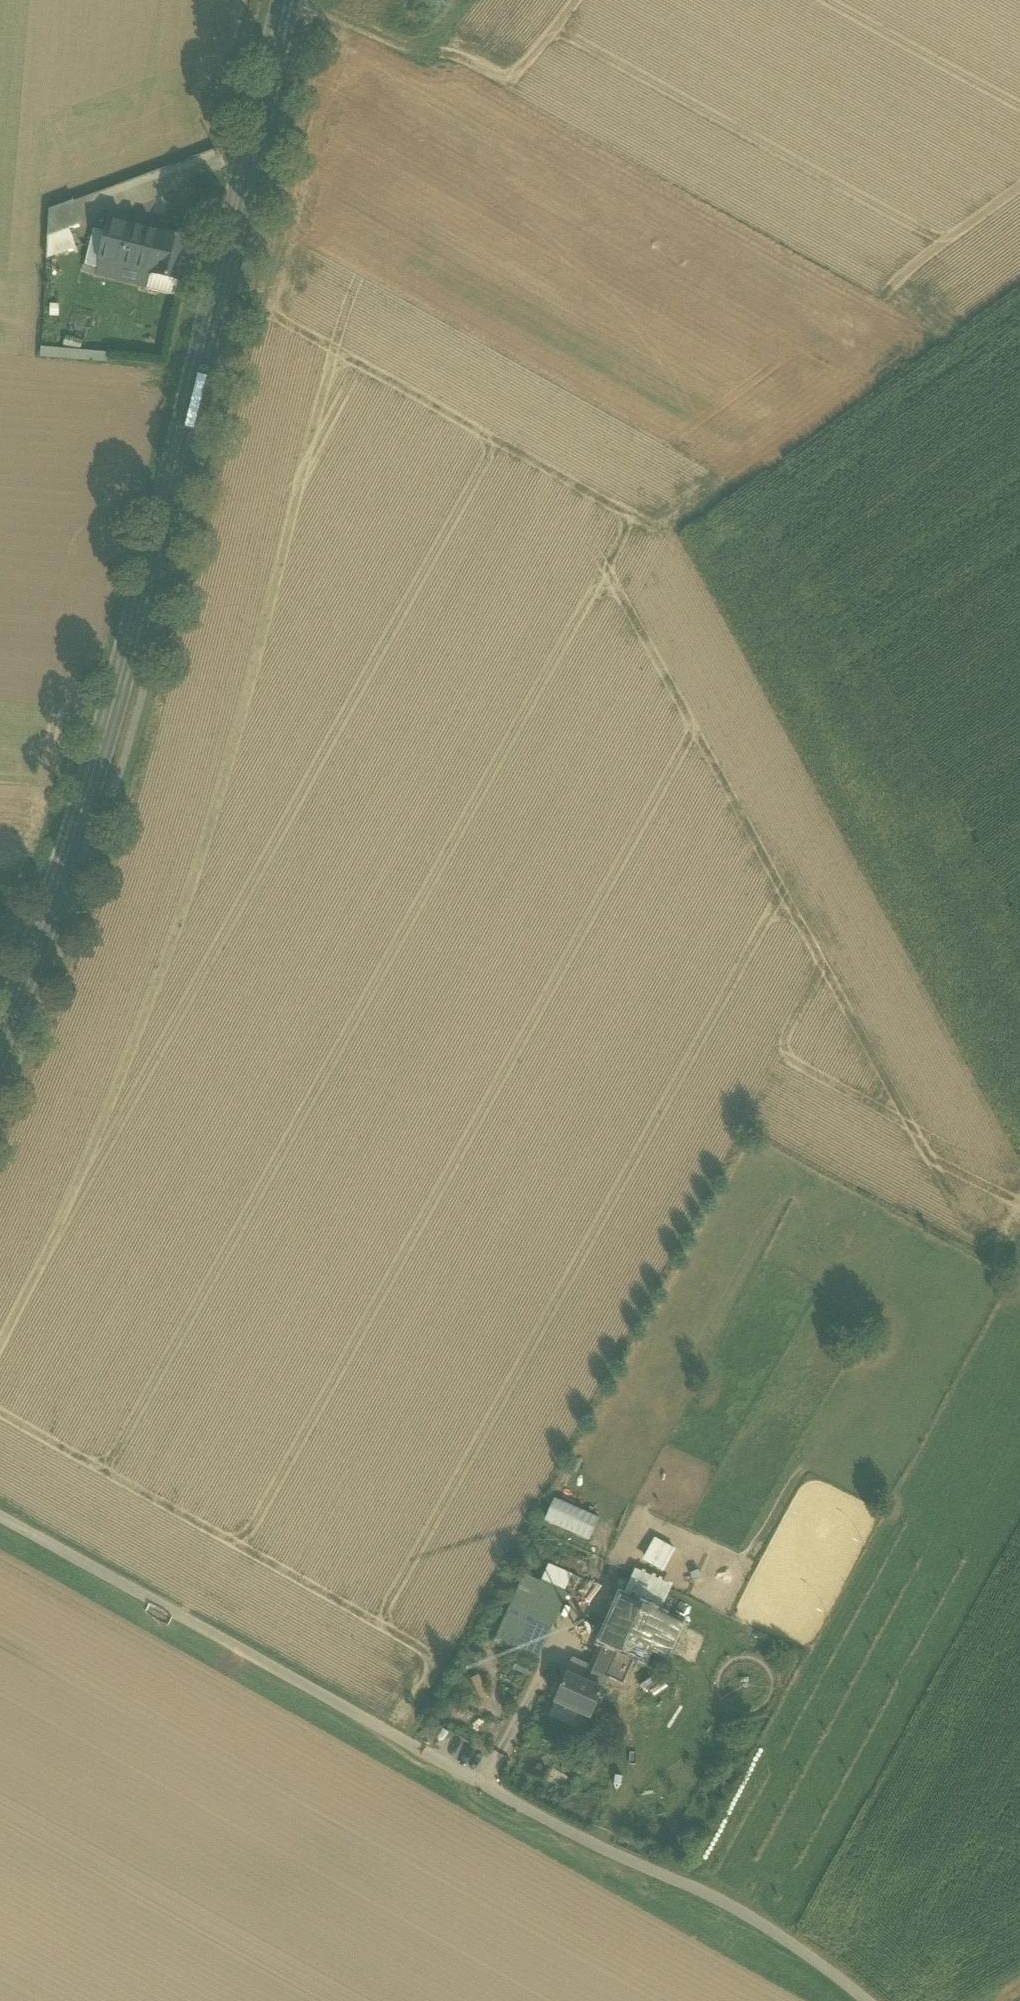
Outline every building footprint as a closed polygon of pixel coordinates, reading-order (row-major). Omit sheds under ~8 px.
[(41,211),(56,256),(78,249),(70,226),(82,222),(75,200),(41,211)] [(194,243),(108,221),(95,277),(147,290),(151,276),(184,284),(194,243)] [(42,348),(41,358),(107,359),(108,350),(42,348)] [(654,1538),(642,1561),(663,1573),(676,1550),(654,1538)] [(549,1565),(541,1583),(564,1593),(572,1575),(549,1565)] [(523,1575),(492,1645),(537,1665),(568,1595),(564,1593),(541,1583),(523,1575)] [(669,1592),(631,1576),(621,1599),(659,1616),(669,1592)] [(659,1616),(621,1599),(601,1643),(618,1651),(645,1663),(651,1649),(669,1657),(683,1626),(659,1616)] [(618,1651),(601,1643),(590,1666),(584,1681),(604,1690),(614,1669),(610,1668),(618,1651)] [(618,1651),(610,1668),(614,1669),(637,1680),(645,1663),(618,1651)] [(590,1666),(572,1658),(566,1673),(568,1674),(584,1681),(590,1666)] [(584,1681),(568,1674),(554,1704),(555,1705),(577,1715),(590,1721),(604,1690),(584,1681)] [(577,1715),(555,1705),(550,1717),(571,1727),(577,1715)]
